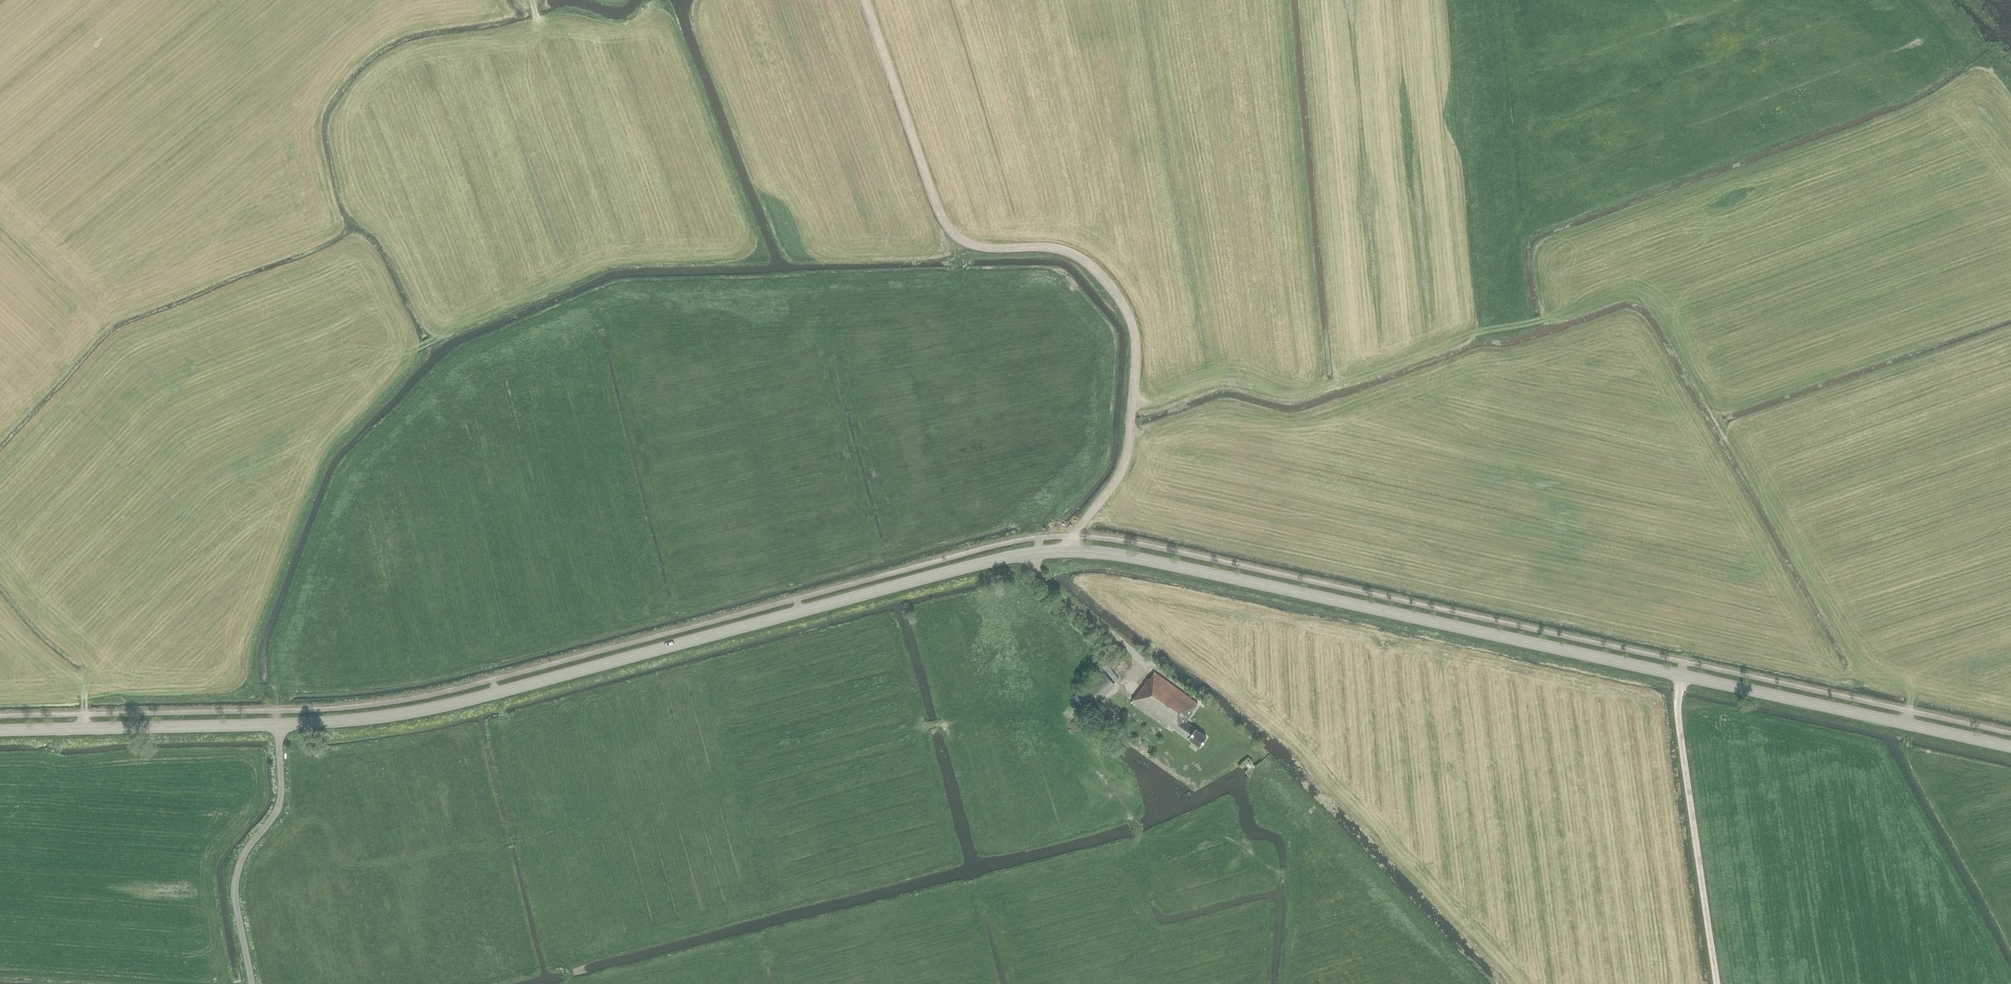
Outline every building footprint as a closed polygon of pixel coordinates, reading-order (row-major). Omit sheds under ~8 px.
[(1114,683),(1119,679),(1106,664),(1101,668),(1103,670),(1114,683)] [(1198,704),(1155,673),(1150,679),(1149,679),(1131,703),(1167,727),(1169,724),(1199,747),(1206,737),(1185,722),(1193,711),(1193,710),(1198,704)]
